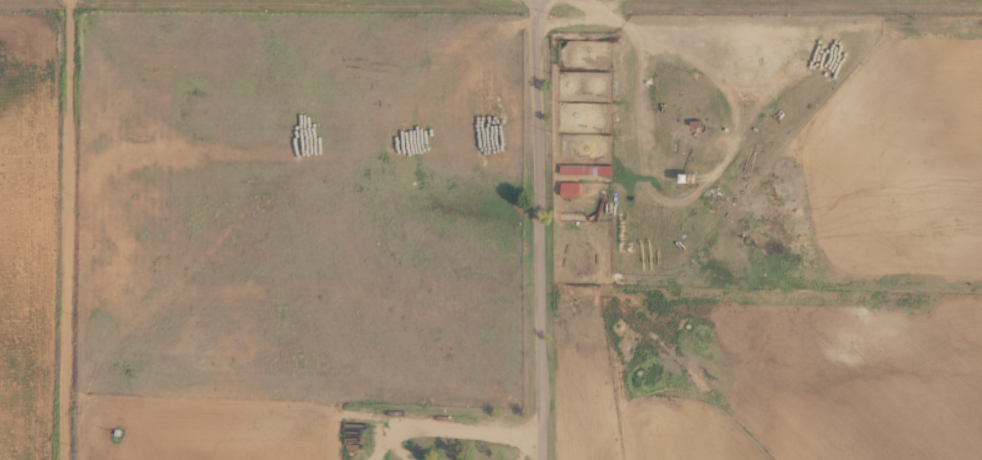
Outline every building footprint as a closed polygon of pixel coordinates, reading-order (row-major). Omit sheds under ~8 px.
[(615,166),(563,166),(563,177),(615,177),(615,166)] [(583,197),(583,183),(565,183),(565,197),(583,197)]
